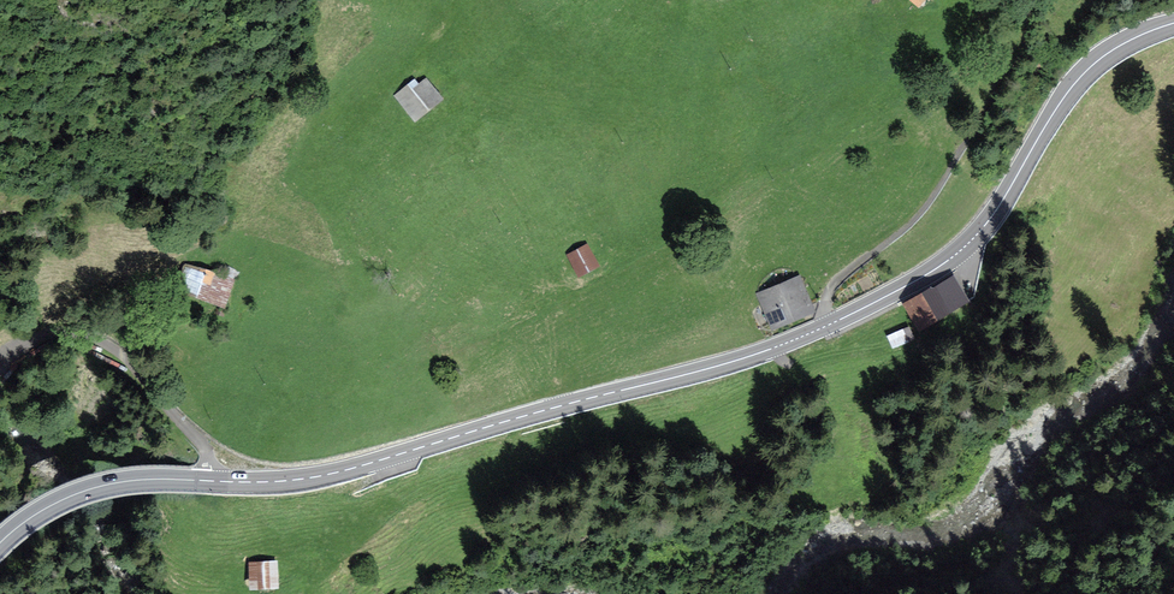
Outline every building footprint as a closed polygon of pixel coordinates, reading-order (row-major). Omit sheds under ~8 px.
[(934,0),(907,0),(923,13),(934,0)] [(420,128),(449,104),(427,79),(420,85),(415,80),(394,98),(420,128)] [(585,285),(605,272),(588,245),(568,257),(585,285)] [(228,314),(238,282),(185,265),(175,297),(228,314)] [(966,300),(950,274),(901,303),(917,329),(966,300)] [(819,316),(801,277),(758,296),(776,335),(819,316)] [(915,339),(909,324),(885,334),(891,349),(915,339)] [(277,587),(277,559),(247,560),(247,588),(277,587)]
